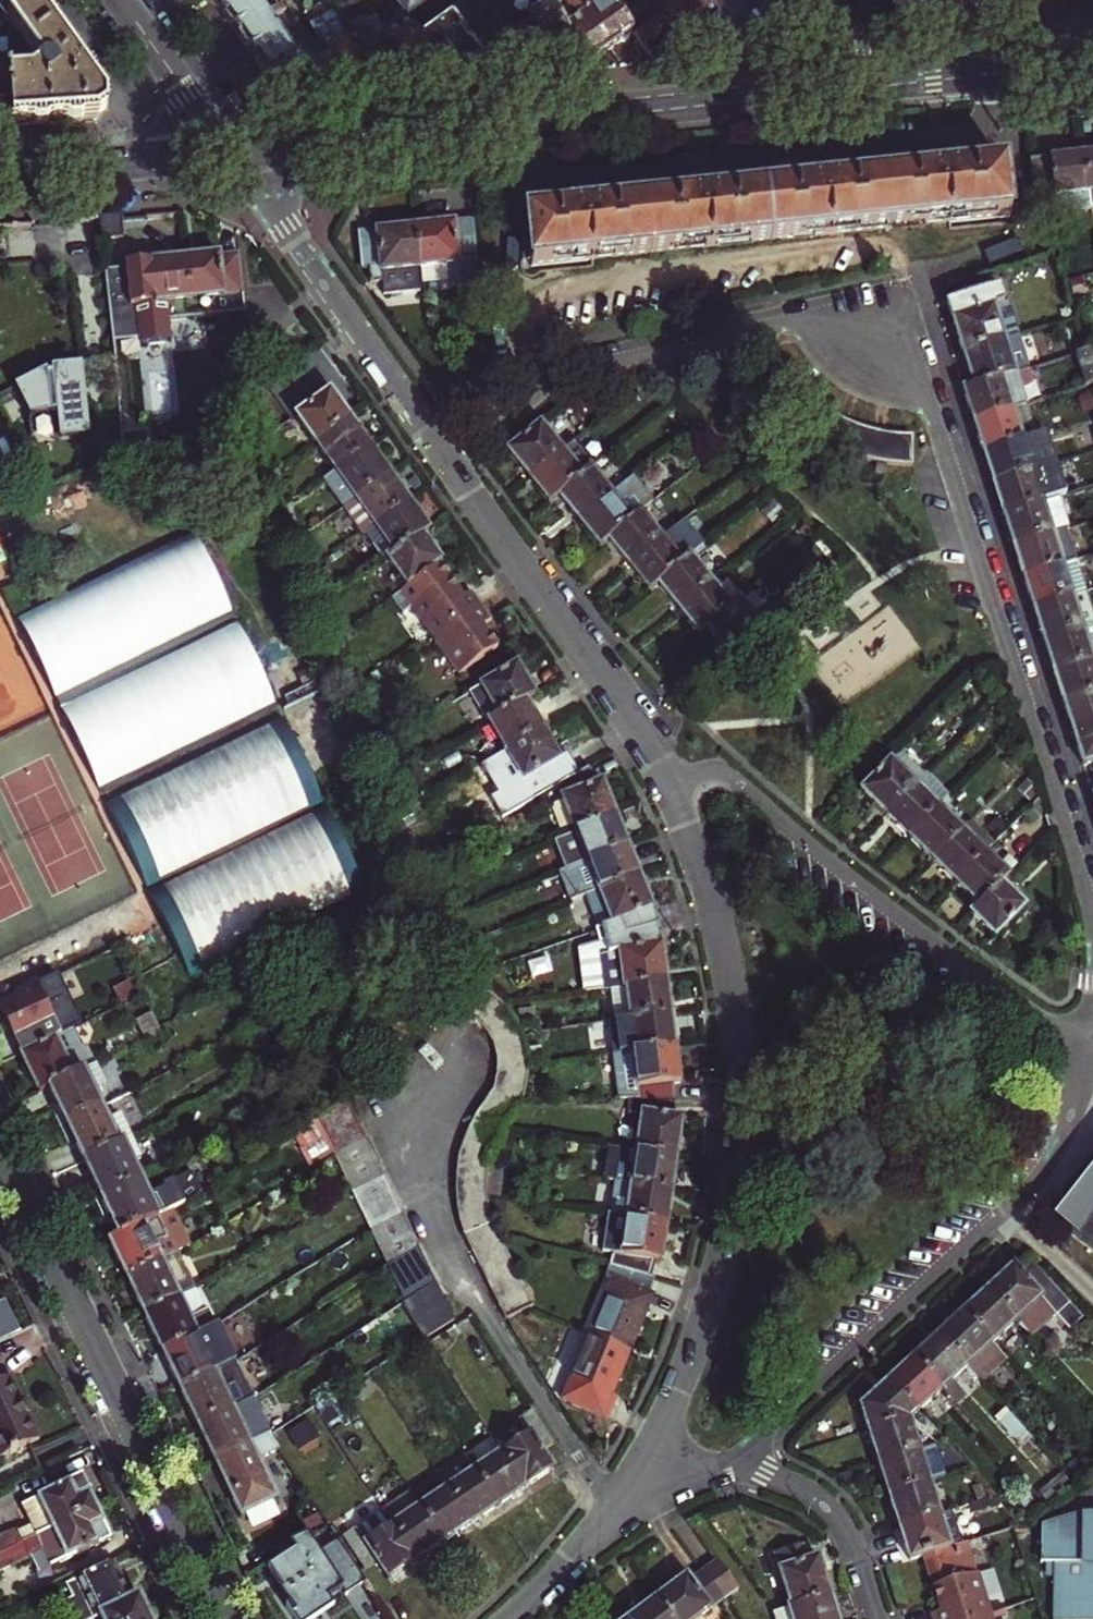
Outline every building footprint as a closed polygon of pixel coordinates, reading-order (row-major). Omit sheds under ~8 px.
[(111,103),(119,87),(71,21),(56,0),(25,0),(20,4),(54,51),(41,62),(21,63),(23,88),(24,108),(111,103)] [(317,52),(285,37),(289,29),(267,0),(210,0),(238,38),(269,82),(267,87),(289,97),(291,93),(335,90),(317,52)] [(402,20),(403,21),(434,0),(388,0),(402,20)] [(562,32),(570,43),(581,58),(588,67),(601,58),(609,52),(572,0),(556,0),(558,2),(573,24),(562,32)] [(609,52),(620,44),(630,37),(616,17),(605,1),(604,0),(572,0),(609,52)] [(625,11),(617,0),(607,0),(605,1),(616,17),(625,11)] [(698,26),(731,3),(728,0),(693,0),(658,23),(632,39),(640,51),(691,17),(698,26)] [(658,23),(693,0),(662,0),(650,9),(658,23)] [(558,2),(545,11),(562,32),(573,24),(558,2)] [(544,9),(523,24),(548,59),(559,51),(570,43),(562,32),(545,11),(544,9)] [(363,80),(341,33),(332,13),(305,25),(317,52),(335,90),(336,92),(353,85),(363,80)] [(7,89),(23,88),(21,63),(19,45),(7,47),(4,20),(0,20),(0,89),(7,89)] [(402,20),(376,34),(400,75),(405,83),(419,76),(436,68),(419,45),(403,21),(402,20)] [(368,21),(341,33),(363,80),(366,86),(380,80),(387,78),(388,81),(400,75),(376,34),(368,21)] [(450,21),(419,45),(436,68),(450,87),(465,76),(481,65),(450,21)] [(548,59),(523,24),(503,38),(508,46),(529,74),(538,67),(548,59)] [(1040,218),(1059,218),(1057,192),(1090,188),(1086,150),(1056,154),(1032,156),(1040,218)] [(533,212),(537,264),(1009,211),(1004,160),(971,163),(944,166),(921,169),(877,174),(836,178),(790,183),(745,188),(700,193),(663,198),(623,202),(586,206),(548,210),(533,212)] [(123,240),(121,218),(100,220),(102,244),(123,240)] [(484,297),(478,223),(459,224),(459,229),(448,230),(420,233),(423,274),(452,272),(455,300),(484,297)] [(374,272),(376,289),(388,287),(387,277),(423,274),(420,233),(394,235),(381,236),(381,233),(362,234),(366,272),(374,272)] [(206,256),(183,258),(189,318),(214,315),(212,296),(239,293),(234,253),(206,256)] [(126,264),(126,268),(104,271),(111,361),(138,358),(136,344),(167,341),(165,320),(189,318),(183,258),(157,261),(126,264)] [(954,331),(962,355),(1017,338),(1007,308),(1003,308),(996,287),(946,304),(954,331)] [(239,293),(212,296),(214,315),(241,312),(239,293)] [(966,370),(972,389),(1005,378),(1027,371),(1017,338),(962,355),(966,370)] [(744,365),(776,407),(786,419),(798,430),(810,440),(824,449),(838,456),(853,462),(868,466),(910,472),(910,445),(863,433),(839,423),(832,418),(819,407),(770,347),(744,365)] [(1089,351),(1079,354),(1089,387),(1092,386),(1092,366),(1089,351)] [(50,369),(13,388),(25,419),(47,416),(47,415),(52,414),(55,442),(85,439),(80,387),(112,384),(111,363),(92,365),(78,366),(50,369)] [(1015,411),(1005,378),(972,389),(962,392),(967,410),(972,425),(1015,411)] [(315,449),(350,425),(340,411),(330,398),(296,423),(315,449)] [(1015,411),(972,425),(978,442),(981,455),(1040,436),(1030,406),(1015,411)] [(560,450),(538,424),(506,452),(516,465),(526,477),(560,450)] [(334,476),(369,451),(361,440),(350,425),(315,449),(334,476)] [(1040,436),(981,455),(987,473),(992,487),(1061,464),(1051,433),(1040,436)] [(580,475),(560,450),(526,477),(536,489),(547,502),(554,496),(580,475)] [(380,466),(369,451),(334,476),(353,502),(388,478),(380,466)] [(1061,464),(992,487),(998,505),(1002,518),(1062,499),(1071,495),(1061,464)] [(580,475),(554,496),(565,509),(575,522),(609,494),(588,469),(580,475)] [(398,492),(388,478),(353,502),(373,530),(408,505),(398,492)] [(623,482),(609,494),(629,520),(638,512),(643,508),(623,482)] [(595,547),(605,539),(629,520),(609,494),(575,522),(585,534),(595,547)] [(1062,499),(1002,518),(1007,536),(1012,549),(1069,531),(1072,530),(1062,499)] [(418,520),(408,505),(373,530),(391,556),(420,536),(426,531),(418,520)] [(629,520),(605,539),(616,553),(625,565),(659,537),(638,512),(629,520)] [(646,591),(654,583),(688,556),(691,553),(670,528),(659,537),(625,565),(635,576),(646,591)] [(74,586),(116,674),(231,619),(190,531),(74,586)] [(1069,531),(1012,549),(1018,567),(1021,579),(1079,561),(1069,531)] [(429,548),(420,536),(391,556),(385,561),(403,587),(435,564),(438,562),(429,548)] [(688,556),(654,583),(665,596),(676,609),(710,581),(688,556)] [(1079,561),(1021,579),(1027,597),(1031,611),(1089,593),(1079,561)] [(406,608),(446,579),(435,564),(403,587),(395,593),(406,608)] [(453,589),(446,579),(406,608),(430,641),(477,607),(467,594),(460,599),(453,589)] [(710,581),(676,609),(685,621),(696,634),(704,627),(730,605),(710,581)] [(13,614),(54,703),(116,674),(74,586),(13,614)] [(1041,642),(1092,626),(1092,605),(1089,593),(1031,611),(1037,629),(1041,642)] [(716,643),(725,653),(758,626),(738,599),(730,605),(704,627),(716,643)] [(477,607),(430,641),(454,674),(494,645),(487,636),(479,625),(487,621),(477,607)] [(274,711),(231,619),(116,674),(123,688),(61,717),(97,794),(274,711)] [(1051,673),(1092,660),(1092,626),(1041,642),(1047,660),(1051,673)] [(1061,705),(1092,695),(1092,660),(1051,673),(1058,693),(1061,705)] [(494,717),(523,701),(533,695),(525,682),(516,665),(491,679),(477,687),(494,717)] [(116,674),(54,703),(61,717),(123,688),(116,674)] [(1061,705),(1067,722),(1071,736),(1092,729),(1092,695),(1061,705)] [(535,722),(523,701),(494,717),(486,722),(503,753),(540,731),(535,722)] [(278,720),(101,802),(142,891),(319,807),(278,720)] [(1071,736),(1079,759),(1082,768),(1092,765),(1092,729),(1071,736)] [(540,731),(503,753),(531,804),(556,789),(578,776),(566,756),(557,761),(553,753),(540,731)] [(870,803),(883,815),(913,783),(922,774),(898,750),(859,792),(870,803)] [(578,776),(556,789),(572,832),(613,816),(604,794),(600,782),(594,784),(589,770),(578,776)] [(948,795),(925,771),(922,774),(913,783),(936,807),(948,795)] [(913,783),(883,815),(894,826),(906,838),(936,807),(913,783)] [(319,807),(142,891),(184,978),(360,895),(319,807)] [(936,807),(906,838),(917,849),(928,860),(959,829),(936,807)] [(620,835),(613,816),(572,832),(558,838),(569,867),(625,846),(620,835)] [(959,829),(928,860),(941,872),(952,884),(983,852),(995,840),(971,816),(959,829)] [(632,866),(625,846),(569,867),(555,873),(567,904),(582,898),(636,877),(632,866)] [(963,894),(976,907),(1001,881),(1007,875),(983,852),(952,884),(963,894)] [(1028,898),(1007,875),(1001,881),(1023,904),(1028,898)] [(636,877),(582,898),(595,931),(593,931),(596,942),(654,925),(646,902),(636,877)] [(993,935),(1023,904),(1001,881),(976,907),(970,914),(984,926),(993,935)] [(451,924),(441,927),(449,949),(459,946),(451,924)] [(582,991),(610,986),(666,978),(664,960),(661,945),(654,925),(596,942),(576,946),(582,991)] [(465,963),(459,946),(449,949),(456,967),(465,963)] [(22,1055),(58,1038),(77,1030),(83,1027),(60,978),(0,1006),(0,1008),(14,1037),(22,1055)] [(610,986),(615,1019),(671,1013),(669,999),(666,978),(610,986)] [(455,1223),(507,1318),(517,1311),(534,1299),(500,1240),(484,1208),(483,1180),(484,1164),(489,1144),(493,1137),(502,1121),(509,1112),(518,1090),(520,1078),(521,1067),(520,1055),(517,1044),(513,1033),(503,1019),(494,1004),(460,985),(446,1010),(459,1018),(470,1027),(480,1042),(485,1058),(486,1083),(450,1145),(455,1223)] [(671,1013),(615,1019),(621,1052),(676,1045),(674,1032),(671,1013)] [(85,1047),(77,1030),(58,1038),(75,1077),(86,1072),(99,1066),(92,1049),(85,1047)] [(31,1075),(40,1094),(50,1088),(75,1077),(58,1038),(22,1055),(31,1075)] [(676,1045),(621,1052),(613,1053),(620,1099),(628,1100),(676,1101),(674,1082),(681,1081),(680,1071),(676,1045)] [(103,1107),(86,1072),(75,1077),(50,1088),(60,1108),(67,1124),(103,1107)] [(347,1100),(294,1134),(311,1168),(332,1155),(363,1135),(347,1100)] [(676,1101),(628,1100),(629,1115),(644,1117),(639,1153),(679,1158),(683,1133),(685,1121),(677,1119),(676,1101)] [(110,1104),(103,1107),(112,1127),(119,1123),(110,1104)] [(78,1146),(85,1162),(120,1145),(112,1127),(103,1107),(67,1124),(78,1146)] [(332,1155),(351,1194),(381,1175),(363,1135),(332,1155)] [(139,1181),(121,1144),(120,1145),(85,1162),(95,1182),(103,1199),(139,1181)] [(679,1158),(639,1153),(610,1148),(605,1182),(616,1183),(673,1192),(676,1173),(679,1158)] [(1079,1206),(1092,1188),(1092,1164),(1067,1197),(1079,1206)] [(139,1181),(103,1199),(112,1218),(120,1235),(156,1218),(171,1210),(154,1174),(139,1181)] [(351,1194),(367,1228),(396,1209),(381,1175),(351,1194)] [(673,1192),(616,1183),(610,1216),(667,1226),(670,1208),(673,1192)] [(1079,1206),(1062,1228),(1092,1253),(1092,1188),(1079,1206)] [(396,1209),(367,1228),(384,1267),(414,1248),(396,1209)] [(667,1226),(610,1216),(603,1252),(614,1254),(610,1270),(649,1280),(652,1264),(661,1265),(663,1252),(667,1226)] [(166,1239),(156,1218),(120,1235),(109,1241),(118,1262),(126,1278),(163,1260),(156,1245),(166,1239)] [(414,1248),(384,1267),(392,1283),(421,1265),(414,1248)] [(135,1298),(143,1315),(180,1298),(163,1260),(126,1278),(135,1298)] [(1071,1312),(1030,1266),(1019,1276),(1056,1318),(1060,1322),(1071,1312)] [(611,1283),(587,1338),(627,1354),(642,1321),(651,1300),(649,1299),(654,1282),(649,1280),(610,1270),(608,1281),(611,1283)] [(1056,1318),(1019,1276),(1012,1270),(1002,1279),(987,1292),(1017,1325),(1031,1340),(1056,1318)] [(446,1319),(430,1283),(399,1302),(417,1338),(446,1319)] [(1017,1325),(987,1292),(976,1302),(962,1314),(993,1348),(1017,1325)] [(197,1333),(180,1298),(143,1315),(152,1333),(160,1351),(197,1333)] [(993,1348),(962,1314),(951,1325),(939,1335),(970,1368),(993,1348)] [(214,1372),(197,1333),(160,1351),(169,1372),(177,1389),(214,1372)] [(970,1368),(939,1335),(928,1345),(914,1357),(944,1391),(958,1406),(967,1398),(953,1383),(970,1368)] [(613,1387),(627,1354),(587,1338),(560,1398),(605,1421),(611,1406),(606,1403),(613,1387)] [(970,1368),(980,1380),(1004,1359),(993,1348),(970,1368)] [(944,1391),(914,1357),(901,1369),(890,1379),(920,1413),(944,1391)] [(231,1409),(214,1372),(177,1389),(187,1410),(195,1426),(231,1409)] [(32,1440),(11,1395),(4,1379),(0,1381),(0,1455),(32,1440)] [(920,1413),(890,1379),(870,1396),(858,1407),(867,1437),(908,1423),(920,1413)] [(231,1409),(195,1426),(203,1443),(212,1463),(255,1441),(264,1436),(247,1400),(231,1409)] [(536,1453),(549,1444),(525,1408),(512,1416),(521,1432),(494,1450),(520,1490),(534,1481),(548,1472),(536,1453)] [(872,1453),(877,1469),(919,1456),(908,1423),(867,1437),(872,1453)] [(274,1451),(264,1436),(255,1441),(261,1457),(274,1451)] [(261,1457),(255,1441),(212,1463),(223,1486),(238,1518),(275,1499),(258,1459),(261,1457)] [(520,1490),(494,1450),(465,1469),(491,1509),(506,1499),(520,1490)] [(919,1456),(877,1469),(882,1485),(887,1500),(928,1488),(946,1482),(935,1450),(919,1456)] [(491,1509),(465,1469),(439,1486),(465,1526),(480,1516),(491,1509)] [(412,1504),(439,1486),(431,1475),(404,1492),(412,1504)] [(24,1505),(38,1534),(81,1514),(73,1497),(67,1485),(24,1505)] [(439,1486),(412,1504),(438,1543),(451,1535),(465,1526),(439,1486)] [(928,1488),(887,1500),(892,1517),(897,1531),(939,1518),(928,1488)] [(438,1543),(412,1504),(404,1492),(402,1490),(375,1508),(410,1562),(423,1553),(438,1543)] [(396,1570),(410,1562),(375,1508),(335,1532),(359,1569),(372,1562),(383,1579),(396,1570)] [(939,1518),(897,1531),(902,1547),(907,1563),(918,1560),(962,1544),(952,1513),(939,1518)] [(1044,1527),(1044,1562),(1059,1562),(1060,1618),(1092,1618),(1092,1513),(1089,1513),(1089,1516),(1075,1516),(1075,1522),(1059,1522),(1059,1527),(1044,1527)] [(81,1514),(38,1534),(54,1566),(96,1546),(89,1532),(81,1514)] [(7,1564),(22,1557),(17,1545),(11,1533),(0,1537),(0,1548),(7,1564)] [(54,1566),(38,1534),(17,1545),(22,1557),(31,1577),(54,1566)] [(331,1537),(312,1550),(302,1535),(267,1551),(272,1559),(265,1564),(279,1585),(273,1589),(282,1603),(280,1605),(282,1608),(290,1618),(307,1618),(328,1605),(323,1596),(336,1587),(340,1593),(359,1580),(331,1537)] [(987,1617),(965,1543),(962,1544),(918,1560),(930,1598),(935,1616),(927,1618),(981,1618),(987,1617)] [(771,1553),(787,1606),(825,1594),(820,1578),(814,1561),(806,1563),(800,1545),(771,1553)] [(712,1560),(698,1570),(718,1598),(733,1587),(712,1560)] [(69,1582),(86,1618),(93,1618),(95,1618),(143,1618),(133,1599),(125,1603),(121,1594),(106,1565),(69,1582)] [(648,1597),(664,1618),(690,1618),(718,1598),(698,1570),(685,1579),(682,1574),(665,1585),(648,1597)] [(831,1614),(825,1594),(787,1606),(770,1612),(765,1613),(767,1618),(833,1618),(831,1614)] [(648,1597),(634,1607),(618,1618),(664,1618),(648,1597)]
